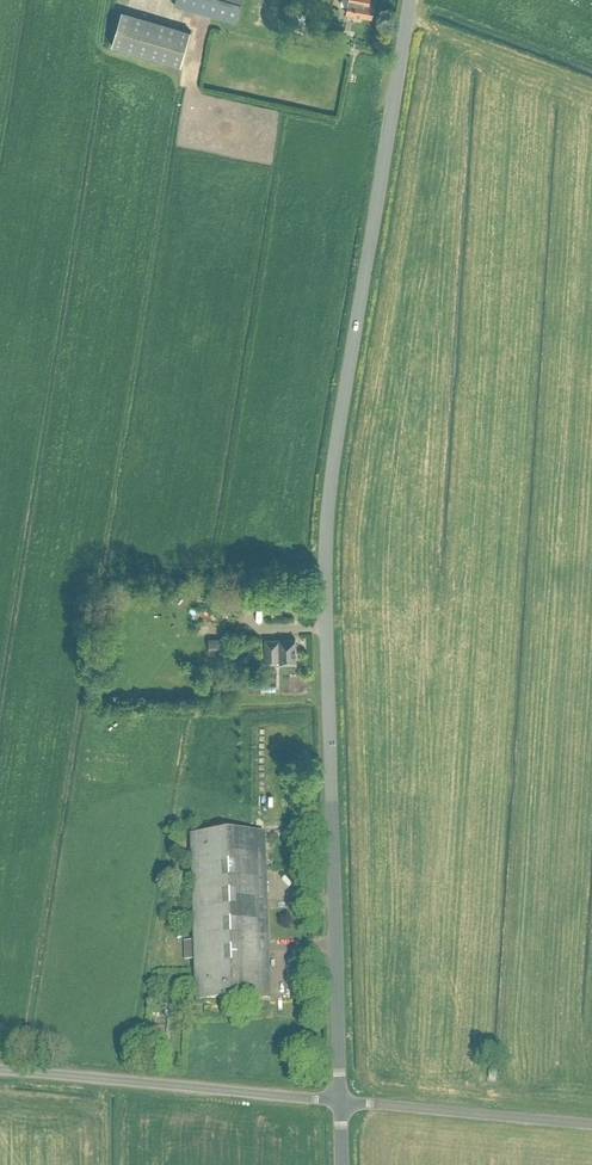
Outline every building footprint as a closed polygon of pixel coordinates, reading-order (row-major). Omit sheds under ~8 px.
[(175,4),(235,21),(242,0),(176,0),(175,4)] [(346,13),(371,17),(374,1),(368,0),(349,0),(346,13)] [(122,10),(113,44),(182,64),(192,30),(122,10)] [(295,12),(291,29),(302,32),(307,15),(295,12)] [(224,637),(208,637),(208,651),(224,651),(224,637)] [(266,663),(297,662),(296,638),(266,639),(266,663)] [(178,696),(177,686),(165,687),(165,696),(178,696)] [(192,840),(195,921),(267,919),(265,837),(192,840)] [(195,921),(196,942),(184,942),(185,962),(192,962),(193,981),(197,981),(197,1002),(270,1000),(267,919),(195,921)] [(292,975),(292,965),(287,965),(288,997),(301,996),(301,975),(292,975)]
